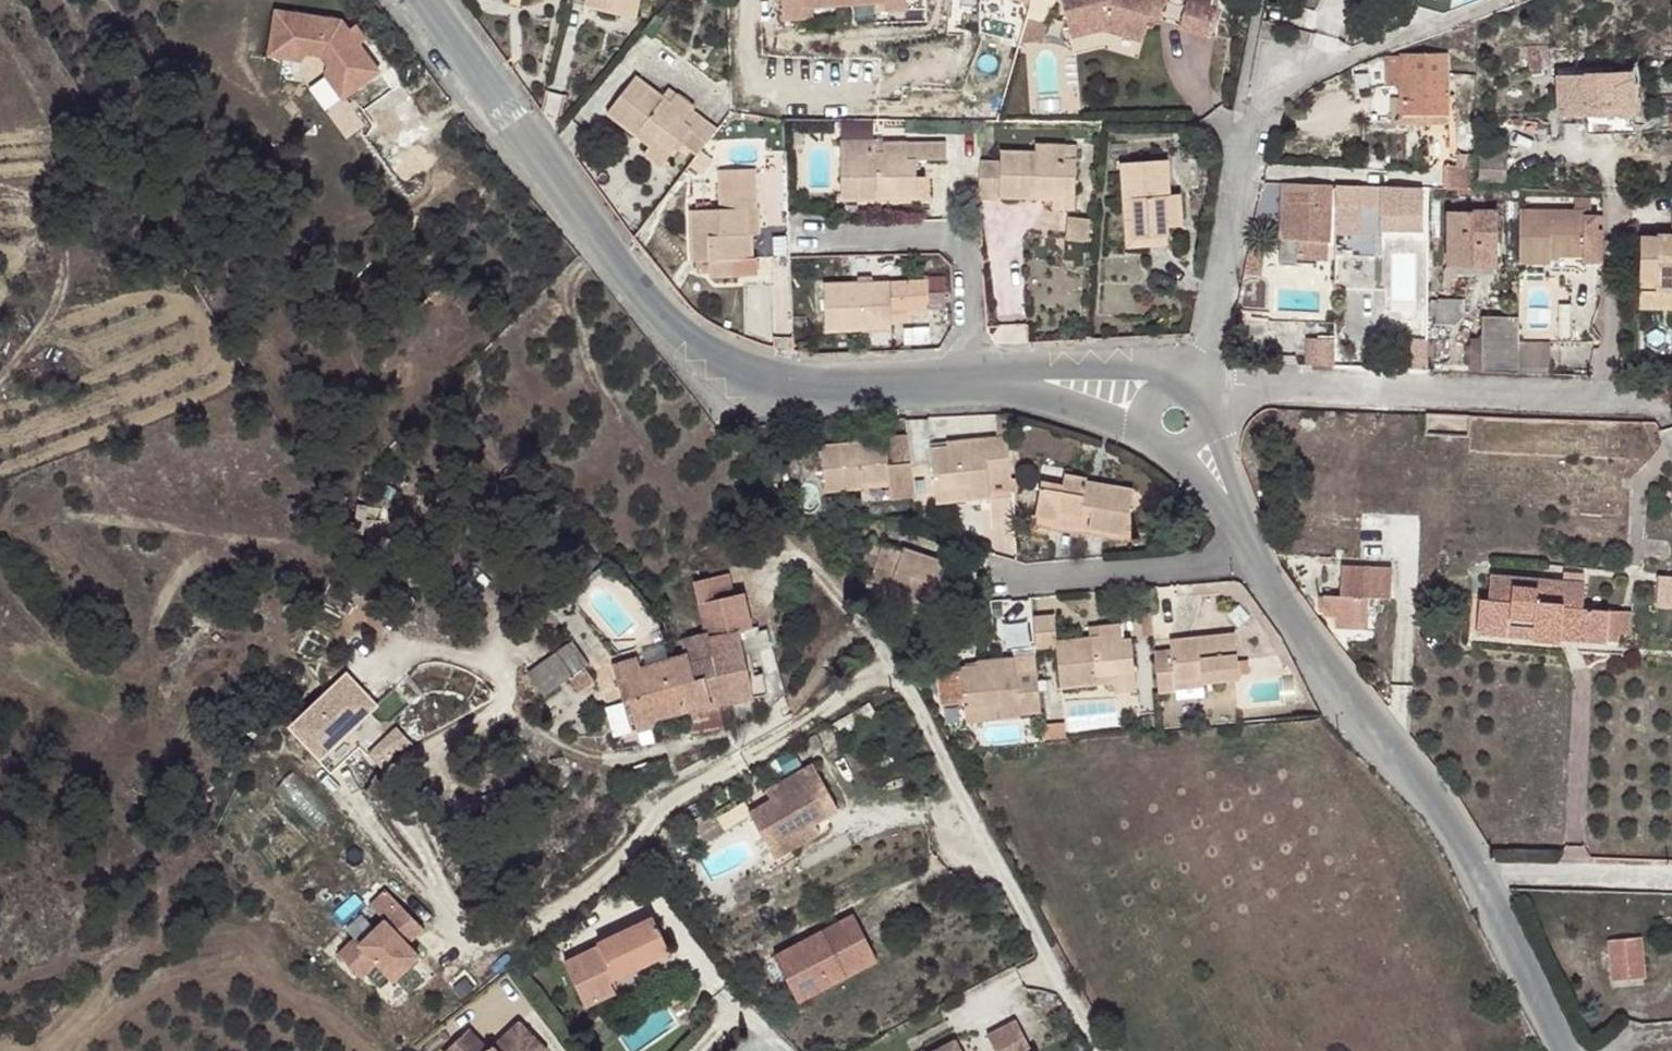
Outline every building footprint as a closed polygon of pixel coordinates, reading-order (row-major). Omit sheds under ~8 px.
[(597,7),(628,14),(631,1),(626,0),(599,0),(597,7)] [(781,16),(807,14),(806,5),(877,0),(778,0),(781,16)] [(881,10),(924,5),(924,0),(879,0),(881,10)] [(1039,0),(974,0),(1034,17),(1039,0)] [(1075,38),(1108,31),(1148,43),(1154,21),(1165,24),(1171,0),(1066,0),(1075,38)] [(1216,6),(1192,0),(1183,32),(1212,40),(1222,8),(1216,6)] [(326,36),(251,27),(246,68),(283,73),(305,77),(312,85),(311,99),(331,124),(370,93),(346,63),(334,47),(326,36)] [(342,41),(334,47),(346,63),(355,57),(342,41)] [(1548,41),(1525,42),(1531,66),(1553,61),(1548,41)] [(1450,112),(1451,69),(1451,54),(1405,54),(1405,58),(1391,57),(1391,76),(1405,76),(1405,98),(1427,98),(1426,112),(1450,112)] [(1381,70),(1372,70),(1371,79),(1380,79),(1381,70)] [(1637,112),(1636,72),(1589,72),(1590,113),(1637,112)] [(690,171),(711,148),(692,129),(686,131),(669,115),(638,84),(606,118),(630,141),(640,131),(669,160),(675,155),(690,171)] [(1427,98),(1405,98),(1405,113),(1426,112),(1427,98)] [(676,109),(669,115),(686,131),(692,129),(694,125),(676,109)] [(1405,113),(1405,122),(1410,121),(1417,121),(1431,121),(1450,120),(1450,112),(1426,112),(1405,113)] [(640,131),(630,141),(640,151),(633,160),(653,177),(669,160),(640,131)] [(949,139),(892,139),(892,149),(866,147),(842,147),(845,195),(882,194),(882,182),(916,181),(919,169),(918,159),(949,158),(949,139)] [(892,149),(892,139),(867,139),(866,147),(892,149)] [(1013,158),(990,157),(991,188),(1012,189),(1012,196),(1047,197),(1047,189),(1087,190),(1087,155),(1075,155),(1076,141),(1049,141),(1048,149),(1013,147),(1013,158)] [(1182,200),(1182,183),(1178,154),(1131,159),(1135,197),(1153,196),(1154,231),(1179,230),(1178,223),(1199,220),(1197,198),(1182,200)] [(1476,187),(1476,164),(1447,163),(1447,186),(1476,187)] [(931,169),(919,169),(916,181),(882,182),(882,194),(931,193),(931,169)] [(765,173),(727,174),(728,213),(698,214),(701,265),(720,265),(720,281),(763,279),(762,238),(756,238),(755,214),(766,213),(765,173)] [(1332,240),(1334,181),(1294,180),(1294,222),(1292,238),(1332,240)] [(1366,202),(1366,183),(1341,182),(1340,200),(1366,202)] [(1196,183),(1182,183),(1182,200),(1197,198),(1196,183)] [(1425,216),(1426,185),(1385,183),(1384,214),(1425,216)] [(1087,190),(1047,189),(1047,197),(1065,198),(1064,207),(1086,207),(1087,190)] [(1153,196),(1135,197),(1139,247),(1180,243),(1179,230),(1154,231),(1153,196)] [(1587,208),(1521,207),(1522,259),(1552,259),(1553,252),(1583,251),(1584,260),(1603,260),(1603,227),(1587,226),(1587,208)] [(767,238),(766,213),(755,214),(756,238),(762,238),(767,238)] [(1448,266),(1498,267),(1498,213),(1448,213),(1448,266)] [(1103,216),(1080,214),(1077,237),(1100,239),(1103,216)] [(1425,232),(1425,216),(1384,214),(1383,231),(1425,232)] [(1661,231),(1660,234),(1645,233),(1644,296),(1661,296),(1662,288),(1671,289),(1671,231),(1661,231)] [(1332,261),(1332,240),(1292,238),(1292,252),(1301,253),(1301,260),(1332,261)] [(1497,276),(1498,267),(1448,266),(1448,275),(1497,276)] [(832,279),(834,328),(871,326),(871,329),(900,328),(900,318),(920,317),(920,310),(937,310),(936,276),(832,279)] [(1662,288),(1661,296),(1644,296),(1644,303),(1671,304),(1671,289),(1662,288)] [(1489,348),(1520,348),(1521,316),(1490,314),(1489,348)] [(1488,369),(1520,370),(1520,348),(1489,348),(1488,369)] [(856,405),(857,414),(872,413),(871,404),(856,405)] [(823,415),(829,466),(892,458),(893,472),(916,469),(910,412),(872,413),(857,414),(823,415)] [(1020,487),(1016,434),(955,437),(956,445),(934,444),(937,484),(970,481),(972,498),(994,496),(995,487),(1020,487)] [(1078,486),(1079,469),(1052,467),(1051,486),(1078,486)] [(1155,474),(1134,473),(1133,480),(1114,479),(1114,487),(1092,485),(1093,470),(1079,469),(1078,486),(1051,486),(1050,513),(1076,513),(1107,517),(1108,521),(1150,520),(1155,474)] [(1133,480),(1134,473),(1093,470),(1092,485),(1114,487),(1114,479),(1133,480)] [(938,501),(972,498),(970,481),(937,484),(938,501)] [(1076,513),(1050,513),(1050,523),(1073,524),(1076,513)] [(867,566),(885,572),(887,569),(920,581),(916,592),(915,594),(939,603),(943,591),(949,594),(960,571),(951,567),(956,552),(901,531),(898,535),(871,525),(865,540),(876,544),(867,566)] [(887,569),(885,572),(883,579),(916,592),(920,581),(887,569)] [(1659,573),(1656,603),(1671,605),(1671,575),(1659,573)] [(680,637),(670,640),(681,639),(682,646),(703,643),(709,669),(722,667),(729,696),(750,692),(728,589),(690,586),(696,618),(677,624),(680,637)] [(1479,610),(1478,625),(1516,627),(1518,597),(1513,596),(1514,589),(1490,588),(1488,610),(1479,610)] [(1546,592),(1518,589),(1518,597),(1545,598),(1546,592)] [(1545,598),(1518,597),(1516,627),(1518,627),(1517,638),(1531,639),(1532,644),(1550,645),(1550,650),(1599,653),(1601,622),(1575,620),(1577,593),(1546,592),(1545,598)] [(1370,616),(1371,596),(1324,594),(1324,616),(1327,616),(1335,628),(1370,629),(1370,616)] [(1035,608),(1039,650),(1059,649),(1063,684),(1097,679),(1096,670),(1137,667),(1134,638),(1126,637),(1124,619),(1106,621),(1107,630),(1091,630),(1059,634),(1055,606),(1035,608)] [(1091,622),(1091,630),(1107,630),(1106,621),(1091,622)] [(1478,637),(1515,639),(1516,627),(1478,625),(1478,637)] [(1233,626),(1168,633),(1170,643),(1152,645),(1156,687),(1175,685),(1176,692),(1204,690),(1202,677),(1239,674),(1233,626)] [(577,635),(581,663),(587,661),(583,634),(577,635)] [(526,644),(530,671),(563,666),(581,663),(577,635),(526,644)] [(681,639),(670,640),(635,653),(634,653),(640,675),(649,712),(686,705),(719,698),(729,696),(722,667),(709,669),(689,673),(682,646),(681,639)] [(651,720),(649,712),(640,675),(634,653),(635,653),(633,643),(608,648),(616,686),(623,684),(625,693),(633,723),(651,720)] [(703,643),(682,646),(689,673),(709,669),(703,643)] [(1044,707),(1041,667),(1018,668),(1016,643),(973,646),(973,656),(958,657),(961,701),(995,698),(997,716),(1025,713),(1025,708),(1044,707)] [(958,647),(958,657),(973,656),(973,646),(958,647)] [(581,663),(563,666),(566,682),(584,679),(581,663)] [(288,718),(321,757),(381,705),(348,667),(288,718)] [(1096,670),(1097,679),(1111,677),(1112,685),(1139,681),(1137,667),(1096,670)] [(616,686),(618,694),(625,693),(623,684),(616,686)] [(719,698),(686,705),(689,719),(722,712),(719,698)] [(995,698),(961,701),(962,720),(997,716),(995,698)] [(813,764),(767,791),(772,801),(749,814),(776,859),(798,846),(793,837),(805,830),(839,809),(813,764)] [(805,830),(793,837),(798,846),(810,839),(805,830)] [(372,898),(384,913),(338,950),(360,976),(380,960),(392,975),(424,949),(412,934),(422,926),(389,885),(372,898)] [(855,910),(776,952),(801,999),(880,957),(855,910)] [(672,949),(652,916),(602,943),(604,950),(566,970),(589,1010),(623,992),(618,980),(672,949)] [(1641,979),(1637,937),(1605,941),(1609,982),(1641,979)] [(439,1046),(444,1050),(527,1050),(540,1038),(516,1014),(487,1042),(466,1020),(439,1046)] [(987,1035),(995,1050),(996,1050),(1032,1050),(1016,1020),(987,1035)] [(540,1038),(527,1050),(538,1050),(545,1044),(540,1038)] [(935,1050),(961,1050),(955,1040),(935,1050)]
